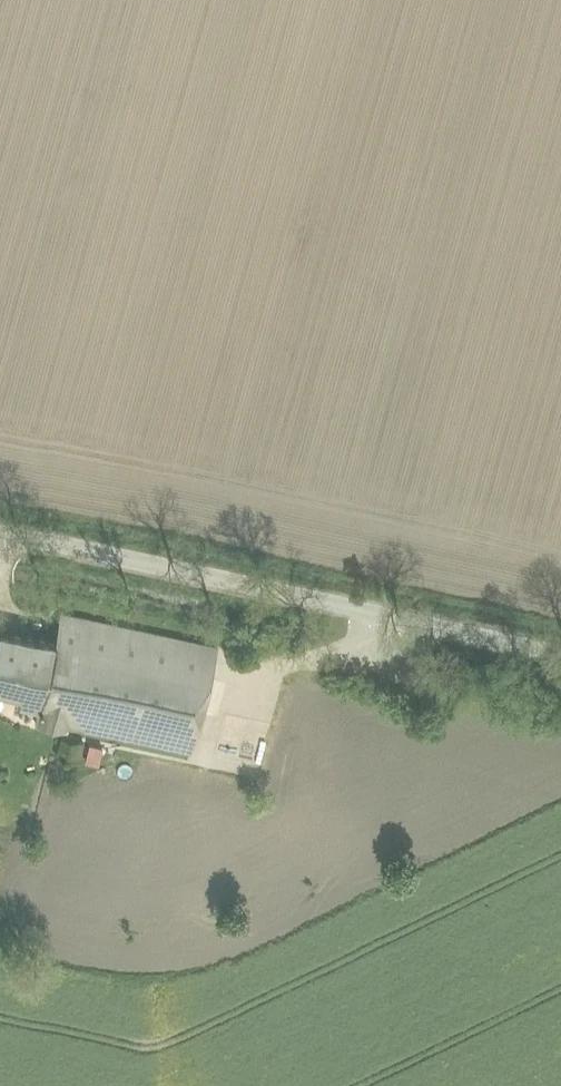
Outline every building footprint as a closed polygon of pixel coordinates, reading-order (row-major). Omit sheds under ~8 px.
[(50,618),(46,638),(39,636),(0,627),(0,698),(15,701),(13,710),(50,718),(49,724),(173,752),(195,650),(50,618)] [(62,737),(59,759),(82,762),(85,741),(62,737)] [(86,743),(84,763),(99,764),(101,745),(86,743)]
